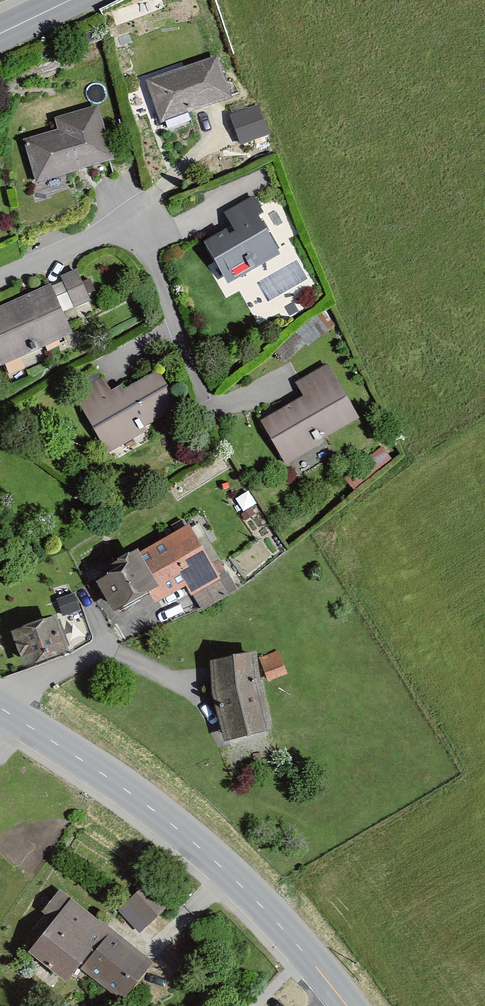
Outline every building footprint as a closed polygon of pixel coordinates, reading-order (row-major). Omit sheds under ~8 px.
[(157,128),(229,106),(215,62),(143,84),(157,128)] [(237,143),(269,134),(260,104),(229,113),(237,143)] [(34,189),(111,167),(95,111),(53,123),(56,134),(21,145),(34,189)] [(226,288),(278,259),(258,224),(264,221),(251,197),(219,215),(229,234),(204,248),(226,288)] [(71,338),(62,320),(90,307),(76,275),(0,309),(0,369),(71,338)] [(282,467),(357,423),(324,367),(294,385),(302,399),(257,425),(282,467)] [(107,455),(181,414),(157,371),(83,412),(107,455)] [(89,577),(109,619),(148,599),(154,607),(185,592),(189,600),(221,585),(189,530),(135,560),(132,555),(89,577)] [(8,638),(20,673),(68,658),(55,622),(8,638)] [(259,660),(268,686),(288,678),(280,653),(259,660)] [(223,747),(266,737),(257,700),(254,658),(208,667),(212,711),(223,747)] [(118,915),(140,935),(165,908),(143,888),(118,915)] [(58,893),(40,916),(53,927),(27,960),(65,990),(79,972),(121,1005),(125,1005),(154,969),(58,893)]
